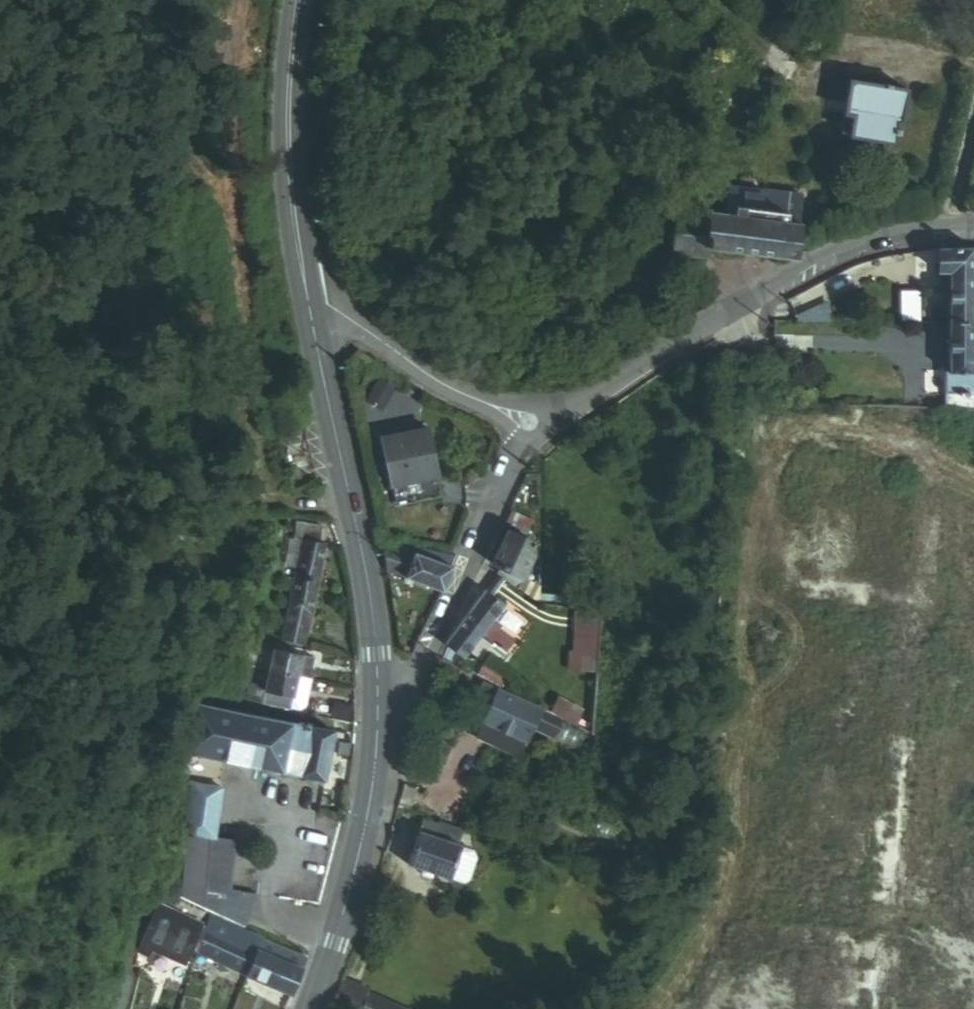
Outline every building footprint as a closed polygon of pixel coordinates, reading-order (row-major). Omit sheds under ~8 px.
[(844,130),(898,138),(906,94),(852,86),(844,130)] [(717,252),(794,266),(807,198),(730,183),(727,196),(721,194),(717,216),(703,213),(707,194),(687,190),(674,256),(715,263),(717,252)] [(973,327),(973,248),(939,247),(937,274),(947,274),(945,327),(973,327)] [(945,327),(942,384),(934,384),(932,408),(964,411),(973,412),(973,327),(945,327)] [(385,363),(370,352),(364,360),(379,371),(385,363)] [(409,398),(392,388),(377,411),(394,421),(409,398)] [(392,489),(440,480),(431,432),(383,440),(392,489)] [(285,639),(306,643),(326,539),(318,538),(320,530),(295,525),(293,534),(305,536),(285,639)] [(535,590),(518,579),(531,554),(531,543),(507,531),(489,566),(499,572),(496,576),(531,596),(535,590)] [(463,545),(473,549),(477,540),(467,536),(463,545)] [(440,597),(441,596),(453,569),(400,549),(382,545),(387,575),(440,597)] [(483,651),(488,655),(497,642),(493,639),(506,620),(487,608),(466,639),(483,651)] [(450,662),(468,674),(483,651),(466,639),(450,662)] [(310,679),(320,682),(325,661),(290,653),(291,648),(270,643),(264,669),(310,679)] [(572,669),(586,670),(587,650),(574,649),(572,669)] [(257,702),(303,712),(303,711),(310,679),(264,669),(257,702)] [(310,679),(303,711),(311,713),(315,709),(320,682),(310,679)] [(485,719),(499,726),(514,695),(500,688),(485,719)] [(499,726),(538,745),(553,714),(514,695),(499,726)] [(557,714),(575,723),(581,710),(563,701),(557,714)] [(195,751),(331,785),(343,738),(207,704),(195,751)] [(538,745),(542,747),(557,716),(553,714),(538,745)] [(202,797),(223,803),(229,785),(208,779),(202,797)] [(193,828),(215,835),(225,804),(223,803),(202,797),(193,828)] [(419,867),(465,884),(482,836),(436,820),(419,867)] [(179,874),(217,886),(231,840),(215,835),(193,828),(179,874)] [(534,864),(545,868),(548,860),(537,856),(534,864)] [(234,891),(217,886),(179,874),(171,894),(226,919),(232,922),(247,904),(231,900),(234,891)] [(231,900),(247,904),(249,895),(234,891),(231,900)] [(213,925),(172,904),(150,947),(160,952),(164,944),(195,960),(213,925)] [(261,972),(273,940),(232,922),(226,919),(213,949),(261,972)] [(306,994),(317,960),(273,940),(261,972),(306,994)] [(382,1007),(386,999),(351,983),(342,1008),(387,1008),(382,1007)]
